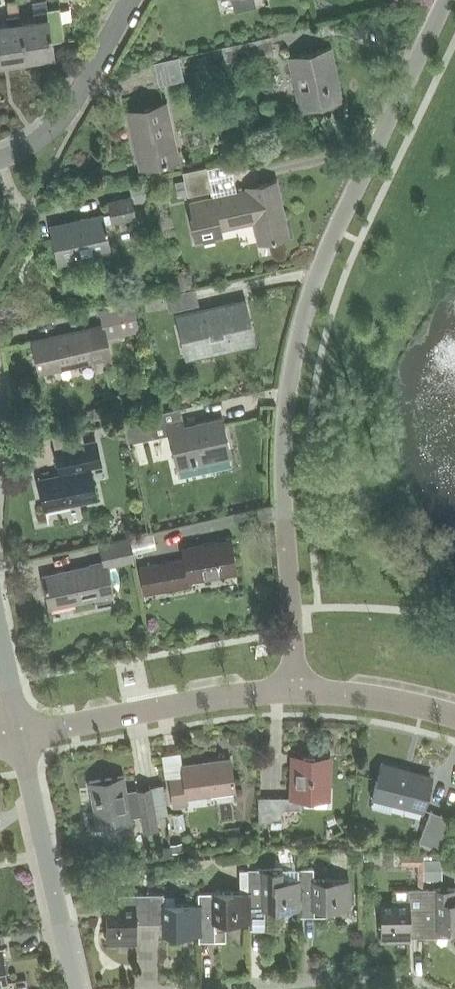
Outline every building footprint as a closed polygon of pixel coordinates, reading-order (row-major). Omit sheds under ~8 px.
[(254,0),(231,0),(234,10),(255,5),(254,0)] [(33,20),(19,22),(25,62),(52,58),(50,44),(62,42),(57,8),(32,12),(33,20)] [(25,62),(19,22),(18,14),(5,16),(6,24),(0,25),(0,66),(25,62)] [(222,47),(225,61),(273,51),(270,36),(222,47)] [(287,59),(295,95),(299,112),(343,102),(330,49),(287,59)] [(154,60),(159,84),(183,79),(178,55),(154,60)] [(138,168),(177,159),(165,103),(126,111),(138,168)] [(182,172),(187,196),(211,190),(206,167),(182,172)] [(131,187),(134,204),(148,201),(145,184),(131,187)] [(246,190),(247,194),(189,206),(192,220),(190,220),(195,245),(220,240),(218,232),(259,223),(263,244),(286,239),(274,184),(246,190)] [(104,226),(136,220),(132,198),(107,203),(110,215),(52,226),(59,265),(109,255),(104,226)] [(165,295),(169,311),(198,304),(194,288),(165,295)] [(99,305),(102,325),(106,324),(108,335),(127,331),(124,320),(134,318),(131,304),(116,307),(115,302),(99,305)] [(189,356),(251,343),(242,304),(180,318),(189,356)] [(36,373),(90,362),(110,358),(104,327),(30,342),(36,373)] [(153,437),(148,415),(122,421),(127,442),(153,437)] [(211,463),(229,458),(220,420),(182,429),(180,422),(164,425),(174,467),(210,458),(211,463)] [(90,467),(100,465),(95,441),(54,449),(59,476),(40,480),(47,512),(97,501),(90,467)] [(114,596),(108,568),(135,562),(129,537),(101,544),(105,563),(43,577),(50,611),(114,596)] [(144,594),(173,589),(190,586),(189,581),(237,573),(231,541),(183,549),(185,561),(140,568),(144,594)] [(291,770),(290,798),(259,797),(258,821),(281,821),(281,808),(301,808),(301,799),(327,800),(328,756),(300,755),(299,770),(291,770)] [(189,797),(237,790),(233,758),(185,765),(187,776),(171,778),(174,806),(190,804),(189,797)] [(423,808),(431,778),(398,769),(399,767),(381,762),(373,794),(423,808)] [(95,827),(133,820),(132,816),(140,815),(143,831),(156,828),(148,788),(126,792),(123,777),(87,784),(95,827)] [(431,810),(419,841),(441,850),(454,820),(431,810)] [(182,842),(170,845),(172,853),(184,851),(182,842)] [(169,846),(160,847),(160,858),(170,857),(169,846)] [(401,853),(401,865),(422,865),(422,853),(401,853)] [(442,859),(423,859),(423,880),(442,880),(442,859)] [(239,895),(197,895),(197,942),(210,942),(210,921),(244,921),(245,928),(247,928),(247,869),(239,869),(239,895)] [(298,916),(297,869),(296,869),(296,882),(281,882),(281,869),(247,869),(247,928),(260,928),(260,909),(296,909),(296,916),(298,916)] [(313,869),(297,869),(298,916),(312,916),(312,908),(349,908),(348,880),(313,880),(313,869)] [(94,880),(94,894),(106,894),(106,880),(94,880)] [(407,936),(423,936),(422,889),(405,889),(405,903),(378,903),(378,939),(407,939),(407,936)] [(422,889),(423,936),(437,936),(437,930),(454,930),(454,889),(422,889)] [(147,895),(133,895),(119,895),(119,906),(107,906),(107,943),(135,942),(135,924),(148,924),(147,895)] [(160,895),(147,895),(148,924),(162,924),(162,935),(196,935),(196,942),(197,942),(197,895),(196,895),(196,906),(160,906),(160,895)]
